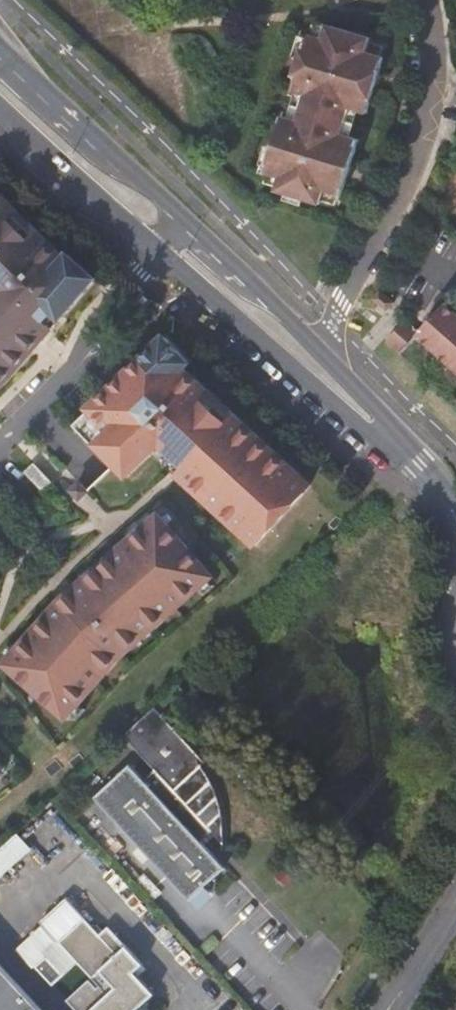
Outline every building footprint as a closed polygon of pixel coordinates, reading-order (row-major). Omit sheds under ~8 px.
[(332,40),(336,27),(319,22),(314,36),(332,40)] [(329,191),(344,195),(346,196),(364,140),(356,138),(347,135),(355,108),(365,111),(372,113),(389,58),(385,57),(372,53),(375,41),(376,39),(336,27),(332,40),(314,36),(297,91),(301,92),(310,95),(302,121),(293,119),(290,118),(272,174),(290,179),(285,193),(325,205),(326,202),(329,191)] [(372,53),(385,57),(389,45),(375,41),(372,53)] [(301,92),(293,119),(302,121),(310,95),(301,92)] [(347,135),(356,138),(365,111),(355,108),(347,135)] [(268,188),(285,193),(290,179),(272,174),(268,188)] [(340,206),(344,195),(329,191),(326,202),(340,206)] [(94,279),(56,243),(52,247),(0,194),(0,387),(94,279)] [(387,290),(380,299),(394,310),(401,302),(387,290)] [(455,360),(455,304),(454,302),(427,333),(426,334),(455,360)] [(427,333),(412,320),(395,339),(410,352),(426,334),(427,333)] [(252,526),(261,535),(301,493),(291,483),(299,475),(191,375),(183,368),(188,362),(164,336),(71,425),(93,448),(97,444),(131,479),(157,455),(245,535),(252,526)] [(309,484),(299,475),(291,483),(301,493),(309,484)] [(139,529),(149,520),(144,514),(134,523),(139,529)] [(0,663),(0,666),(59,719),(62,716),(72,705),(102,672),(97,668),(108,656),(131,636),(135,640),(192,591),(203,582),(207,579),(153,517),(149,520),(139,529),(55,602),(11,651),(2,661),(0,663)] [(252,526),(245,535),(253,543),(261,535),(252,526)] [(203,582),(192,591),(198,597),(208,588),(203,582)] [(0,651),(0,660),(2,661),(11,651),(5,645),(0,651)] [(72,705),(62,716),(68,721),(78,711),(72,705)] [(156,706),(124,735),(156,770),(147,778),(133,764),(97,797),(193,901),(228,868),(217,855),(201,839),(213,828),(229,844),(229,834),(229,826),(228,819),(226,809),(224,803),(222,797),(219,788),(214,779),(211,773),(208,769),(204,764),(207,760),(156,706)] [(201,839),(217,855),(229,844),(213,828),(201,839)] [(0,849),(0,875),(34,847),(21,832),(0,849)] [(46,954),(64,975),(78,961),(109,995),(92,1009),(139,1009),(156,994),(135,972),(145,963),(110,927),(102,934),(67,896),(40,921),(45,925),(59,941),(46,954)] [(2,964),(17,980),(46,954),(59,941),(45,925),(2,964)] [(17,980),(2,964),(0,962),(0,970),(34,1009),(44,1009),(17,980)] [(0,970),(0,1009),(34,1009),(0,970)]
